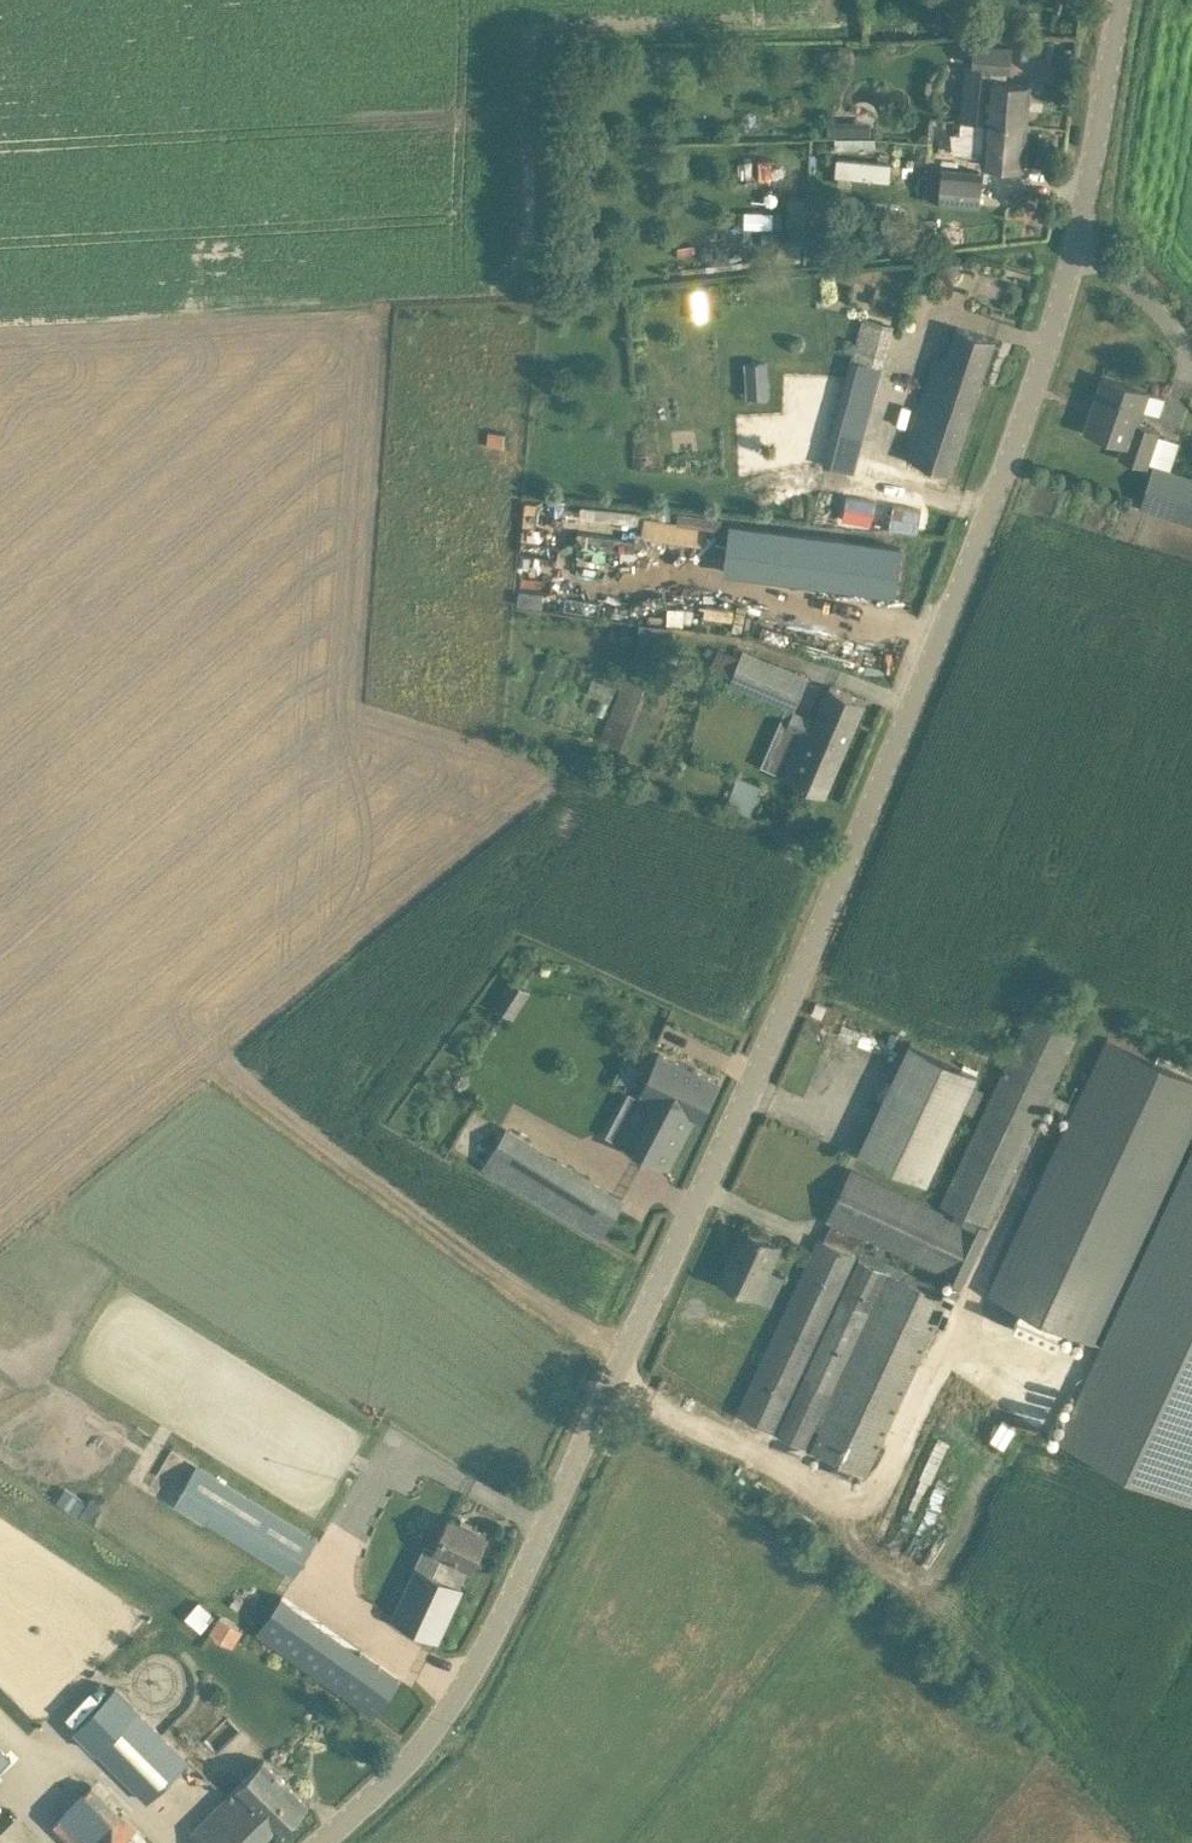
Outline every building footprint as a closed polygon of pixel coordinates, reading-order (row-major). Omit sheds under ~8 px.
[(962,39),(949,39),(948,47),(962,47),(962,39)] [(853,43),(840,42),(838,57),(851,58),(853,43)] [(964,64),(960,110),(960,117),(969,118),(986,120),(1027,124),(1031,81),(1009,79),(1012,49),(974,45),(972,65),(964,64)] [(635,66),(655,66),(654,50),(634,50),(635,66)] [(829,133),(841,133),(841,118),(829,118),(829,133)] [(986,120),(969,118),(965,161),(1024,166),(1027,124),(986,120)] [(876,135),(835,136),(836,147),(876,147),(876,135)] [(982,172),(942,169),(939,198),(979,201),(982,172)] [(846,199),(845,217),(862,218),(863,200),(846,199)] [(934,222),(910,225),(912,241),(936,239),(934,222)] [(848,355),(879,364),(891,323),(852,311),(847,329),(855,332),(848,355)] [(914,459),(951,471),(995,337),(958,324),(947,358),(935,355),(903,454),(914,458),(914,459)] [(1159,429),(1140,422),(1151,390),(1105,375),(1087,428),(1126,441),(1122,454),(1147,462),(1159,429)] [(769,376),(746,378),(747,396),(770,395),(769,376)] [(854,470),(863,433),(844,429),(834,465),(854,470)] [(1169,468),(1155,463),(1154,465),(1141,505),(1191,521),(1191,476),(1169,468)] [(902,545),(730,523),(724,569),(896,592),(902,545)] [(743,649),(742,652),(730,678),(796,705),(808,676),(743,649)] [(625,677),(619,692),(618,696),(641,704),(647,685),(625,677)] [(815,719),(794,709),(787,725),(798,729),(779,772),(826,792),(866,699),(830,683),(815,719)] [(630,734),(607,725),(606,730),(602,739),(625,747),(630,734)] [(760,781),(738,774),(729,802),(751,809),(760,781)] [(500,993),(494,1002),(514,1015),(520,1006),(500,993)] [(997,1175),(1013,1182),(1072,1025),(1023,1007),(948,1206),(840,1165),(820,1220),(960,1273),(997,1175)] [(982,1311),(1002,1319),(1034,1319),(1092,1341),(1052,1445),(1191,1498),(1191,1391),(1177,1390),(1178,1345),(1191,1308),(1191,1074),(1091,1036),(987,1309),(987,1298),(982,1311)] [(860,1150),(867,1154),(926,1181),(961,1106),(972,1082),(978,1071),(912,1040),(860,1150)] [(720,1079),(659,1051),(642,1088),(645,1090),(642,1096),(631,1091),(608,1134),(668,1165),(695,1114),(702,1117),(720,1079)] [(624,1197),(557,1157),(504,1125),(481,1162),(601,1234),(624,1197)] [(745,1228),(721,1278),(756,1294),(779,1244),(745,1228)] [(735,1416),(807,1444),(804,1450),(872,1476),(943,1289),(804,1236),(735,1416)] [(175,1500),(208,1519),(295,1573),(317,1538),(307,1531),(197,1464),(175,1500)] [(460,1584),(470,1562),(473,1563),(487,1532),(451,1515),(437,1546),(438,1547),(442,1549),(434,1570),(415,1561),(390,1615),(438,1637),(462,1585),(460,1584)] [(190,1610),(205,1624),(215,1613),(200,1599),(190,1610)] [(335,1686),(376,1714),(400,1678),(359,1650),(335,1686)] [(137,1701),(96,1742),(149,1794),(190,1753),(137,1701)] [(10,1755),(9,1754),(9,1755),(0,1746),(0,1766),(10,1755)] [(193,1829),(207,1842),(261,1842),(277,1827),(281,1831),(309,1802),(264,1758),(193,1829)] [(141,1828),(122,1810),(121,1811),(93,1783),(56,1820),(78,1842),(155,1842),(141,1828)]
